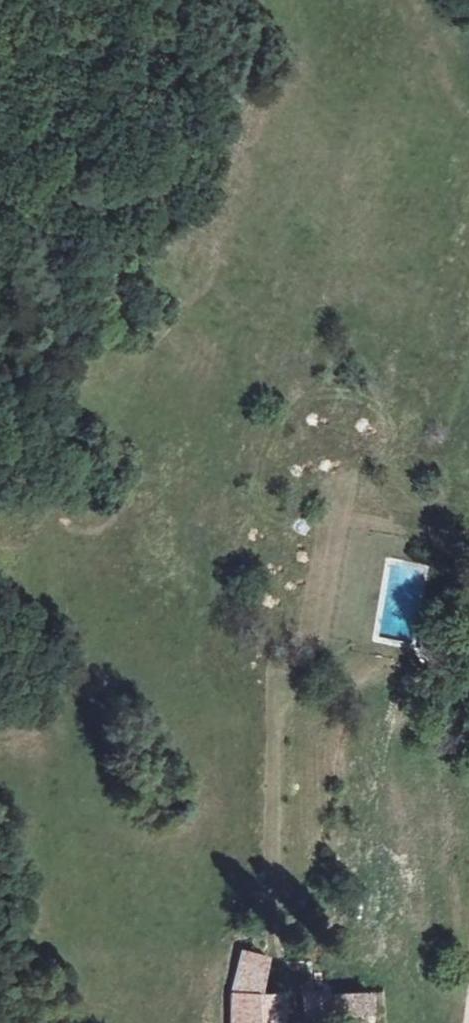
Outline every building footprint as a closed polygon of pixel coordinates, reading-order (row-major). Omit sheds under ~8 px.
[(235,936),(230,982),(255,982),(259,938),(235,936)] [(230,982),(226,1022),(275,1022),(279,983),(255,982),(230,982)] [(298,1002),(313,1001),(314,1012),(359,1013),(359,985),(299,984),(298,1002)]
